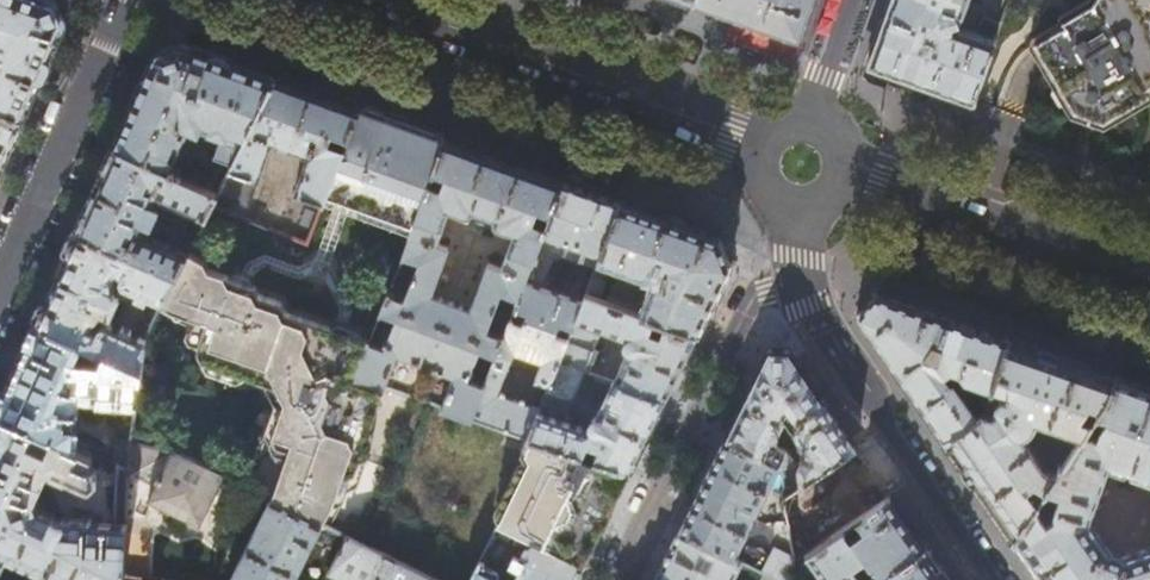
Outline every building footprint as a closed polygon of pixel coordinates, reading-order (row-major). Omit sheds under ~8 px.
[(23,118),(64,23),(55,0),(0,0),(0,108),(23,118)] [(695,1),(762,25),(801,39),(814,0),(696,0),(695,1)] [(762,25),(756,42),(799,57),(819,0),(814,0),(801,39),(762,25)] [(974,103),(1003,23),(985,17),(978,33),(960,26),(970,0),(891,0),(868,65),(949,94),(974,103)] [(1092,2),(1062,21),(1064,25),(1034,44),(1076,112),(1103,122),(1148,95),(1143,88),(1149,84),(1149,32),(1149,18),(1149,17),(1149,0),(1094,0),(1092,2)] [(234,158),(275,77),(183,43),(155,54),(115,146),(171,170),(186,134),(202,140),(205,140),(208,138),(212,129),(223,133),(217,151),(234,158)] [(295,189),(324,200),(359,106),(316,91),(275,77),(234,158),(231,165),(260,176),(273,140),(309,153),(295,189)] [(412,230),(444,137),(359,106),(324,200),(412,230)] [(23,118),(0,108),(0,170),(23,118)] [(504,331),(489,325),(503,290),(518,296),(564,180),(444,137),(412,230),(403,256),(419,263),(405,297),(389,291),(380,312),(397,319),(386,345),(369,338),(367,344),(353,377),(383,387),(395,353),(418,361),(416,367),(432,373),(434,366),(453,373),(441,407),(471,417),(485,380),(470,374),(481,347),(496,353),(504,331)] [(176,274),(188,251),(141,230),(145,221),(152,224),(160,206),(153,203),(155,196),(160,194),(206,215),(212,203),(218,191),(171,170),(115,146),(78,231),(176,274)] [(571,164),(565,180),(602,194),(608,177),(571,164)] [(573,329),(584,302),(542,286),(553,257),(548,250),(550,245),(556,248),(560,238),(564,239),(559,253),(579,261),(584,247),(601,253),(619,200),(602,194),(565,180),(564,180),(518,296),(504,331),(496,353),(485,380),(471,417),(510,431),(525,436),(528,437),(540,407),(498,392),(514,351),(542,361),(535,379),(549,385),(559,361),(568,339),(555,334),(560,323),(573,329)] [(613,283),(605,302),(656,320),(666,324),(697,335),(732,264),(721,236),(619,200),(601,253),(598,261),(652,281),(649,288),(628,280),(613,283)] [(176,274),(78,231),(38,322),(143,368),(148,337),(109,321),(102,323),(101,327),(94,323),(95,320),(98,318),(102,315),(105,310),(113,312),(121,293),(114,290),(116,284),(117,278),(116,273),(117,272),(124,274),(122,277),(125,285),(163,302),(176,274)] [(383,387),(353,377),(367,344),(363,342),(364,339),(360,334),(297,308),(288,312),(284,303),(262,294),(262,293),(253,275),(239,269),(232,273),(231,275),(209,265),(208,266),(205,258),(188,251),(176,274),(163,302),(160,307),(168,312),(190,321),(185,334),(189,340),(199,346),(198,348),(207,370),(252,387),(266,393),(272,403),(263,435),(279,468),(281,468),(270,497),(298,511),(323,523),(330,527),(343,505),(345,494),(357,487),(374,439),(370,433),(386,388),(383,387)] [(944,438),(981,411),(989,390),(991,385),(1009,340),(875,292),(858,313),(944,438)] [(605,302),(586,295),(584,302),(573,329),(568,339),(559,361),(583,370),(600,329),(624,339),(623,343),(623,345),(624,348),(625,350),(627,352),(614,381),(665,400),(697,335),(666,324),(661,336),(651,332),(656,320),(605,302)] [(38,322),(10,386),(0,409),(0,412),(75,445),(84,410),(81,407),(84,405),(86,398),(98,398),(98,402),(137,404),(143,368),(38,322)] [(1114,377),(1009,340),(991,385),(1009,391),(1007,396),(1006,396),(1003,395),(1001,395),(999,395),(996,396),(994,397),(993,399),(992,400),(992,401),(991,404),(991,405),(991,406),(992,407),(992,409),(990,415),(981,411),(944,438),(1014,539),(1058,472),(1045,467),(1024,437),(1028,435),(1030,433),(1032,431),(1034,429),(1035,427),(1036,425),(1037,422),(1038,419),(1082,435),(1108,396),(1114,377)] [(768,349),(725,436),(779,463),(784,498),(855,448),(787,350),(768,349)] [(629,472),(665,400),(614,381),(611,380),(596,414),(591,416),(589,419),(587,419),(585,419),(583,420),(581,422),(580,424),(564,419),(583,370),(559,361),(549,385),(540,407),(528,437),(629,472)] [(1114,377),(1108,396),(1082,435),(1058,472),(1014,539),(1043,579),(1149,579),(1149,542),(1123,552),(1122,550),(1120,549),(1119,548),(1116,547),(1115,547),(1112,546),(1110,546),(1109,547),(1089,517),(1108,463),(1129,470),(1128,473),(1149,480),(1149,390),(1114,377)] [(999,395),(989,390),(981,411),(990,415),(992,409),(992,407),(991,406),(991,405),(991,404),(992,401),(992,400),(993,399),(994,397),(996,396),(999,395)] [(0,412),(0,518),(60,545),(125,574),(129,471),(129,469),(117,463),(115,522),(92,521),(91,518),(63,515),(61,518),(43,509),(37,498),(48,471),(89,490),(97,482),(98,469),(92,469),(93,453),(75,445),(0,412)] [(517,441),(525,436),(510,431),(508,437),(517,441)] [(784,498),(779,463),(725,436),(680,528),(742,559),(765,571),(783,579),(796,579),(794,565),(789,537),(788,524),(787,523),(773,524),(774,544),(772,553),(742,538),(753,515),(765,521),(787,518),(784,498)] [(585,563),(629,472),(528,437),(521,451),(525,462),(517,465),(495,512),(496,516),(499,521),(585,563)] [(163,445),(131,441),(130,453),(129,469),(129,471),(149,476),(163,445)] [(201,524),(226,474),(220,471),(173,448),(148,499),(201,524)] [(890,497),(855,448),(784,498),(787,518),(787,523),(788,524),(807,511),(813,519),(789,537),(794,565),(806,556),(843,530),(860,518),(890,497)] [(298,511),(270,497),(229,579),(295,579),(323,523),(298,511)] [(890,497),(860,518),(868,528),(851,541),(843,530),(806,556),(823,579),(879,579),(925,548),(890,497)] [(0,518),(0,575),(9,556),(47,573),(60,545),(0,518)] [(585,563),(499,521),(470,579),(576,579),(585,563)] [(680,528),(654,579),(731,579),(742,559),(680,528)] [(360,542),(346,535),(327,573),(341,579),(436,579),(360,542)] [(60,545),(47,573),(62,579),(123,579),(125,574),(60,545)] [(925,548),(879,579),(947,579),(925,548)] [(765,571),(760,579),(783,579),(765,571)]
